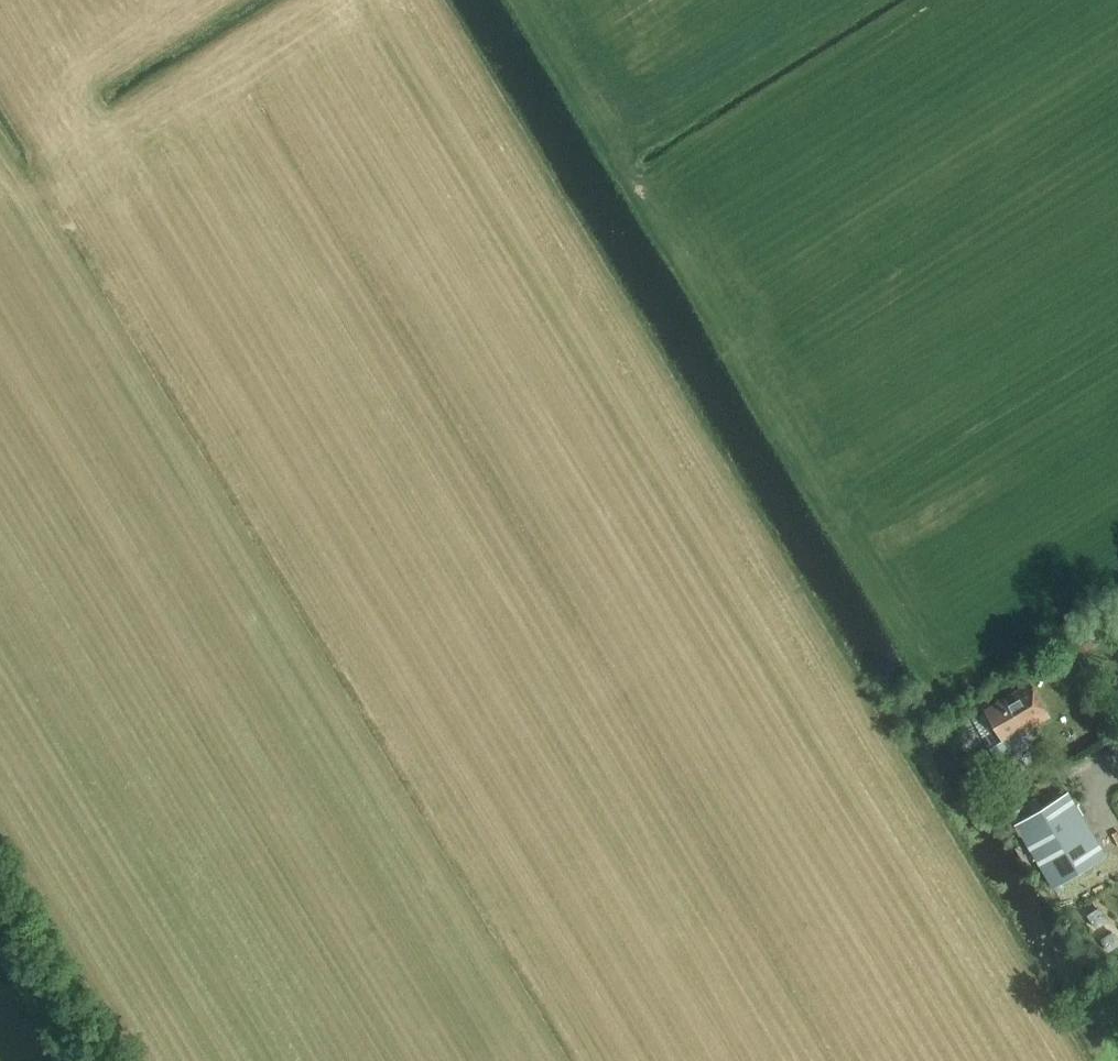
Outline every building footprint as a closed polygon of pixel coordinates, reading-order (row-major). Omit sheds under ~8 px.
[(1024,732),(1053,715),(1033,681),(988,707),(1006,738),(1022,729),(1024,732)] [(1052,887),(1106,855),(1068,793),(1015,825),(1052,887)] [(1097,910),(1087,916),(1095,929),(1105,923),(1097,910)] [(1100,941),(1107,951),(1117,943),(1117,942),(1112,933),(1100,941)]
